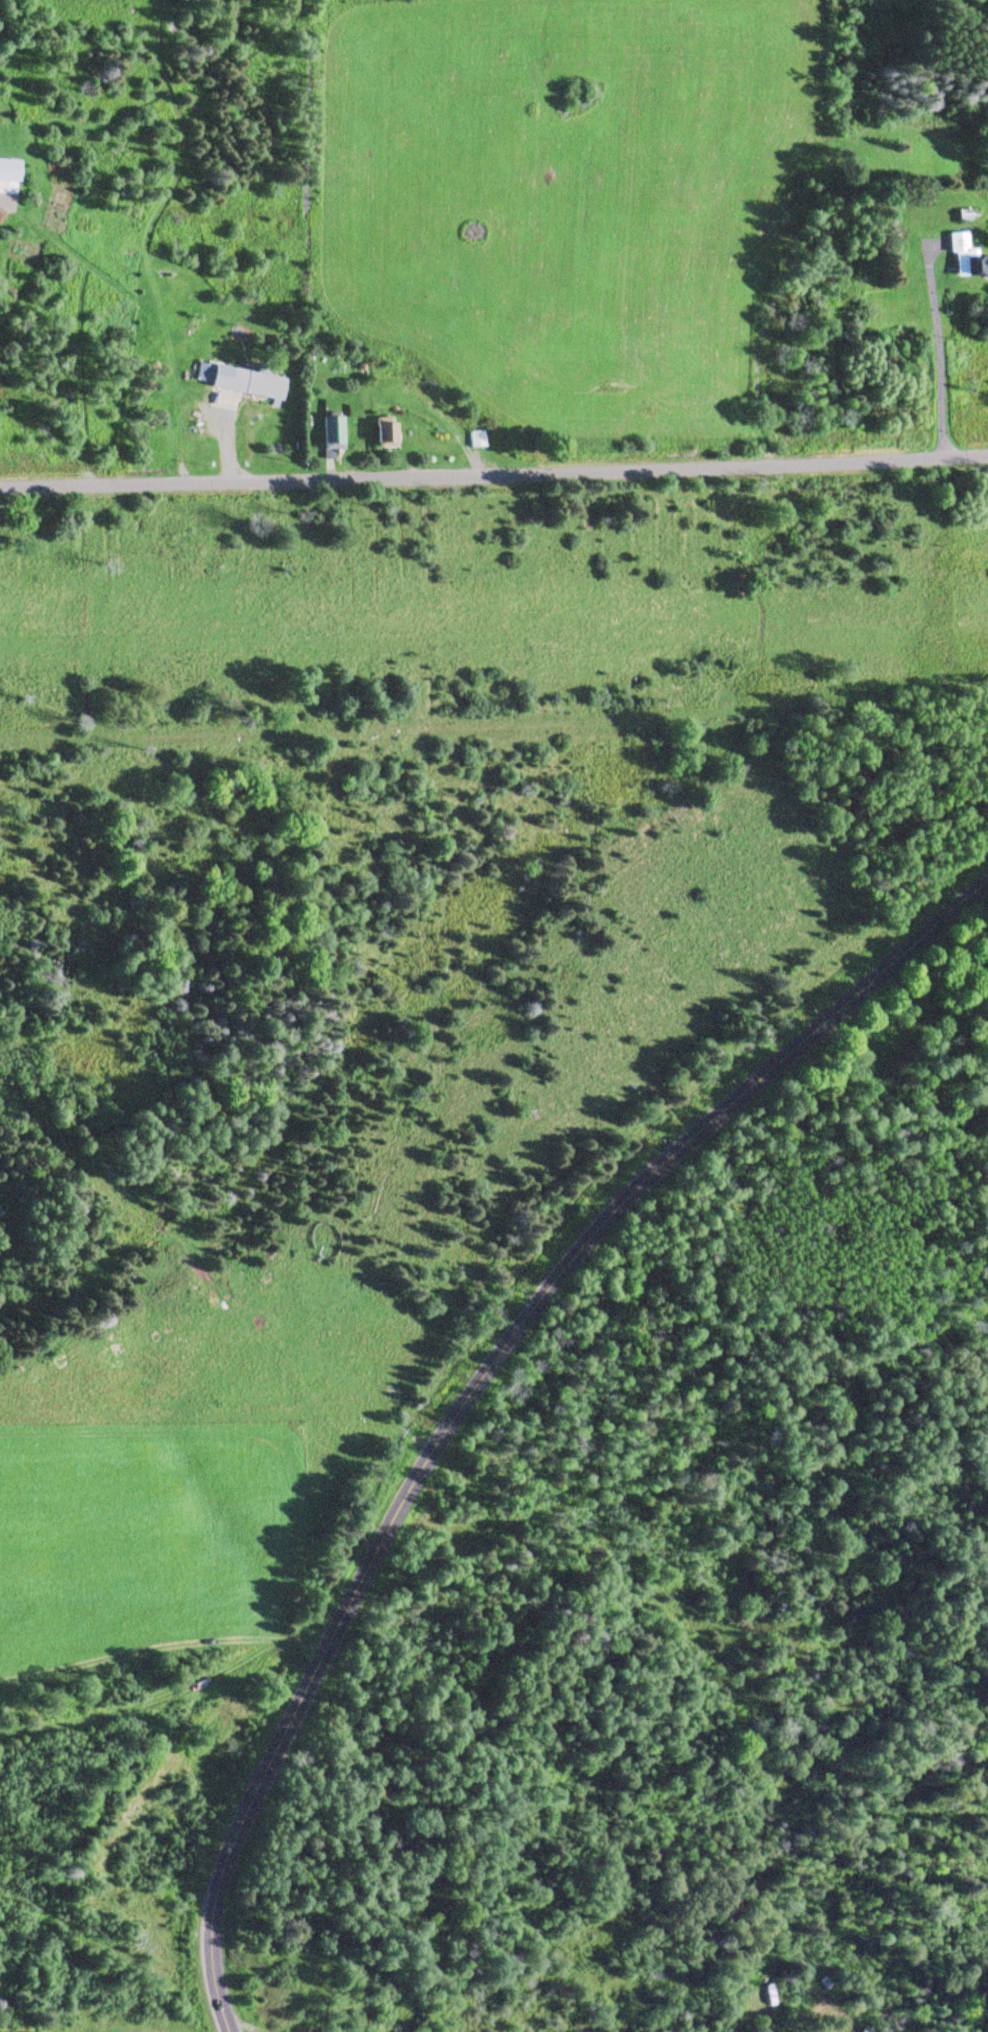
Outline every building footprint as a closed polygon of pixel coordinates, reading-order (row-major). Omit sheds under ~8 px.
[(987,279),(987,257),(973,258),(973,250),(964,250),(963,234),(942,235),(943,257),(947,256),(947,280),(987,279)] [(290,398),(293,377),(278,374),(280,366),(263,363),(262,370),(218,363),(217,365),(211,364),(208,384),(290,398)] [(350,448),(350,415),(327,415),(327,457),(339,457),(339,448),(350,448)] [(383,421),(383,445),(403,445),(403,420),(383,421)] [(488,445),(488,430),(473,430),(473,445),(488,445)]
